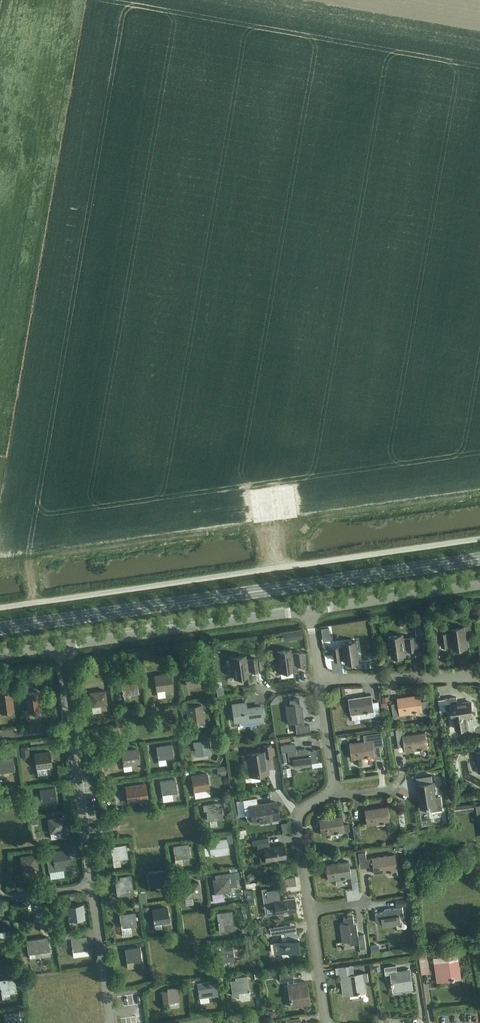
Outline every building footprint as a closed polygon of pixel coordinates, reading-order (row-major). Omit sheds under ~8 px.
[(416,636),(425,635),(424,626),(418,627),(418,628),(415,628),(416,636)] [(467,647),(464,627),(450,628),(451,632),(440,633),(442,646),(452,645),(453,649),(467,647)] [(300,631),(291,632),(292,639),(301,638),(300,631)] [(389,636),(392,657),(405,655),(405,651),(415,649),(414,637),(403,638),(403,635),(389,636)] [(359,661),(357,641),(343,642),(343,646),(333,648),(335,660),(345,658),(346,662),(359,661)] [(290,649),(276,651),(279,671),(293,670),(293,666),(303,665),(301,652),(291,653),(290,649)] [(156,653),(158,662),(165,660),(164,652),(156,653)] [(231,657),(234,678),(247,676),(247,672),(257,670),(256,658),(245,659),(245,656),(231,657)] [(105,660),(98,661),(99,669),(106,668),(105,660)] [(200,669),(184,672),(186,685),(202,683),(200,669)] [(172,687),(170,674),(155,676),(157,690),(172,687)] [(136,678),(121,681),(123,695),(138,692),(136,678)] [(105,690),(89,692),(92,706),(107,703),(105,690)] [(0,712),(13,710),(10,691),(0,692),(0,711),(0,712)] [(25,698),(28,712),(40,710),(38,691),(25,693),(25,691),(20,692),(21,698),(25,698)] [(300,707),(299,698),(300,697),(299,692),(292,693),(293,698),(289,699),(289,705),(285,705),(288,723),(295,722),(296,732),(310,730),(309,724),(305,725),(303,707),(300,707)] [(371,695),(349,698),(352,719),(374,716),(374,715),(380,714),(380,710),(382,710),(381,703),(379,703),(378,701),(373,702),(371,695)] [(406,717),(406,713),(422,711),(420,695),(398,698),(398,702),(392,703),(394,719),(406,717)] [(446,710),(447,710),(452,709),(453,717),(455,717),(456,729),(468,727),(466,715),(472,714),(470,702),(457,704),(456,697),(438,699),(441,718),(447,717),(446,710)] [(245,702),(232,704),(234,721),(241,720),(241,723),(263,720),(261,706),(246,708),(245,702)] [(198,727),(205,726),(204,721),(202,704),(187,706),(189,722),(197,721),(198,727)] [(406,751),(428,748),(425,732),(404,735),(402,728),(396,729),(397,741),(404,740),(406,751)] [(208,739),(193,741),(195,755),(202,754),(204,756),(205,753),(210,753),(208,739)] [(374,758),(381,757),(380,745),(373,746),(372,739),(350,743),(353,759),(374,756),(374,758)] [(317,762),(316,759),(315,749),(306,751),(306,749),(296,750),(295,742),(280,744),(281,752),(287,751),(288,761),(293,760),(293,767),(312,764),(312,763),(317,762)] [(173,757),(171,744),(156,746),(158,759),(173,757)] [(247,759),(244,760),(245,767),(248,766),(249,774),(267,771),(265,758),(272,757),(271,755),(274,755),(273,748),(270,748),(270,745),(263,746),(264,752),(247,754),(247,759)] [(137,749),(121,751),(124,765),(139,762),(137,749)] [(29,758),(28,750),(21,751),(22,759),(29,758)] [(49,751),(34,754),(36,767),(51,765),(49,751)] [(0,758),(0,772),(14,770),(12,757),(0,758)] [(227,774),(225,765),(216,767),(218,776),(227,774)] [(435,768),(420,770),(421,777),(436,775),(435,768)] [(207,774),(192,776),(194,790),(209,788),(207,774)] [(432,777),(416,779),(417,785),(421,808),(430,806),(431,813),(443,811),(441,796),(435,797),(432,782),(432,777)] [(177,792),(175,779),(160,781),(162,795),(177,792)] [(114,792),(113,784),(105,785),(106,793),(114,792)] [(127,801),(132,801),(147,798),(145,788),(143,789),(142,784),(127,786),(128,790),(125,791),(127,801)] [(54,787),(39,789),(41,803),(56,801),(54,787)] [(256,798),(243,800),(244,808),(250,808),(252,822),(278,819),(276,802),(257,805),(256,798)] [(348,809),(347,800),(340,801),(341,810),(348,809)] [(206,809),(207,820),(222,818),(220,807),(218,808),(217,803),(203,805),(204,810),(206,809)] [(388,806),(365,809),(368,825),(390,822),(388,806)] [(63,817),(48,819),(50,833),(51,839),(61,837),(60,831),(65,830),(64,823),(70,823),(68,813),(62,814),(63,817)] [(345,831),(342,816),(320,819),(322,835),(345,831)] [(361,839),(359,825),(353,826),(355,840),(361,839)] [(223,838),(209,840),(209,845),(211,845),(213,855),(227,853),(226,843),(224,843),(223,838)] [(269,847),(268,841),(268,838),(252,840),(253,845),(257,845),(258,852),(264,851),(266,860),(285,858),(283,844),(269,847)] [(188,843),(172,846),(175,859),(190,857),(188,843)] [(121,865),(120,859),(127,858),(125,844),(110,846),(113,866),(121,865)] [(48,850),(41,851),(42,859),(50,858),(48,850)] [(68,850),(53,852),(55,866),(70,864),(68,850)] [(366,851),(358,852),(361,867),(368,866),(367,858),(366,851)] [(395,854),(367,858),(368,866),(374,866),(375,873),(397,870),(395,854)] [(36,855),(21,857),(23,870),(38,868),(36,855)] [(352,881),(358,881),(356,867),(350,868),(349,861),(327,864),(329,880),(351,877),(352,881)] [(325,865),(316,866),(319,887),(327,886),(325,865)] [(164,870),(145,873),(147,892),(166,890),(164,870)] [(215,879),(213,879),(215,893),(230,891),(229,886),(236,885),(235,878),(239,877),(238,871),(214,874),(215,879)] [(250,881),(255,876),(251,871),(249,873),(248,873),(245,875),(246,876),(245,877),(250,881)] [(137,889),(132,890),(130,875),(120,877),(120,879),(115,880),(117,896),(133,894),(137,893),(137,889)] [(200,895),(198,881),(182,884),(184,897),(200,895)] [(245,883),(248,905),(255,904),(254,898),(251,898),(249,883),(245,883)] [(68,903),(67,894),(59,895),(60,899),(54,900),(55,906),(64,904),(64,903),(68,903)] [(284,919),(283,913),(295,911),(294,898),(279,900),(278,894),(266,896),(268,906),(274,905),(275,912),(273,912),(274,920),(284,919)] [(407,898),(396,900),(397,906),(408,905),(407,898)] [(77,926),(76,920),(84,918),(82,905),(67,907),(70,924),(69,924),(69,927),(77,926)] [(404,916),(402,907),(384,910),(385,912),(375,913),(377,923),(382,922),(382,926),(401,923),(400,917),(404,916)] [(162,929),(161,922),(169,921),(167,908),(152,910),(155,930),(162,929)] [(8,930),(9,932),(9,925),(8,925),(6,911),(0,912),(0,931),(8,930)] [(234,930),(233,924),(231,911),(216,913),(219,932),(234,930)] [(131,935),(130,927),(136,926),(134,912),(119,914),(122,937),(131,935)] [(367,952),(366,947),(364,934),(358,935),(357,925),(355,926),(353,916),(344,917),(344,923),(340,923),(343,942),(350,941),(350,945),(359,943),(360,953),(367,952)] [(287,925),(268,928),(268,929),(270,929),(271,935),(284,933),(284,931),(283,926),(284,926),(287,926),(287,925)] [(296,929),(284,931),(284,926),(283,926),(284,931),(284,933),(285,940),(277,942),(278,954),(287,952),(288,954),(299,952),(296,929)] [(72,946),(72,952),(88,950),(86,936),(68,939),(69,947),(72,946)] [(48,937),(33,939),(35,953),(50,951),(48,937)] [(250,939),(243,940),(246,950),(252,948),(250,939)] [(232,946),(230,946),(229,942),(221,943),(222,945),(215,946),(214,945),(209,945),(210,951),(217,950),(219,965),(224,964),(223,962),(234,960),(232,946)] [(379,944),(371,945),(372,952),(380,951),(379,944)] [(139,946),(124,949),(126,962),(141,960),(139,946)] [(418,955),(421,973),(430,972),(427,955),(426,956),(426,954),(418,955)] [(458,959),(435,963),(438,981),(460,978),(458,959)] [(410,971),(397,973),(396,965),(384,967),(386,974),(391,973),(393,991),(412,988),(410,971)] [(367,992),(365,981),(369,980),(367,972),(364,972),(364,973),(341,977),(344,995),(367,992)] [(292,973),(279,975),(280,982),(287,981),(291,1007),(309,1005),(306,982),(293,984),(292,973)] [(236,981),(231,981),(233,995),(238,995),(239,999),(241,1001),(249,1000),(246,977),(236,978),(236,981)] [(9,993),(16,992),(14,978),(0,980),(0,987),(2,999),(10,998),(9,993)] [(197,983),(199,997),(214,995),(218,995),(216,983),(212,984),(212,981),(197,983)] [(179,1001),(176,986),(166,988),(167,989),(161,990),(164,1005),(168,1004),(168,1002),(179,1001)] [(19,1013),(4,1015),(5,1022),(20,1022),(19,1013)]
